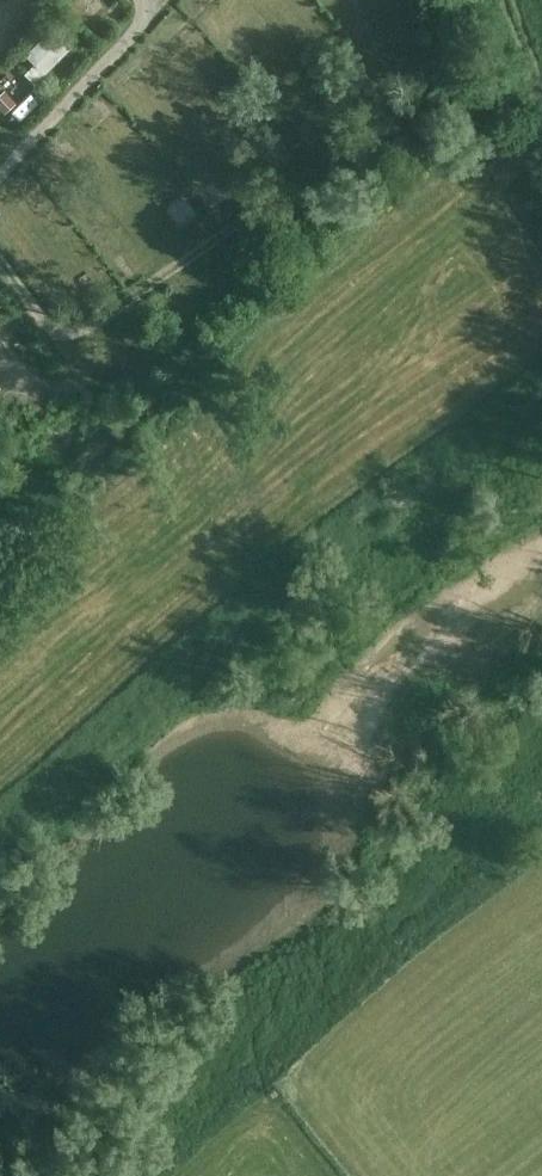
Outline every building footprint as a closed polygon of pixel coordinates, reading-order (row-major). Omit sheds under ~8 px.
[(21,70),(35,83),(72,42),(50,21),(22,51),(31,59),(21,70)]
